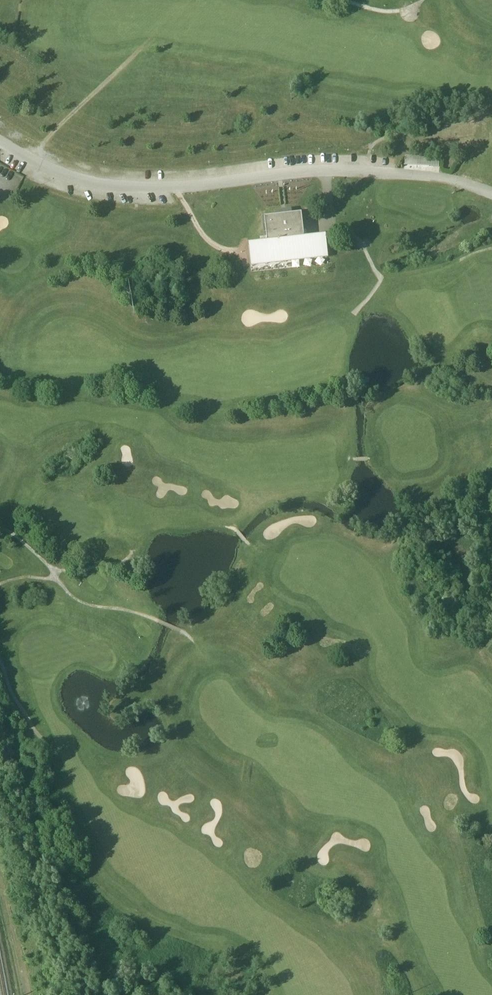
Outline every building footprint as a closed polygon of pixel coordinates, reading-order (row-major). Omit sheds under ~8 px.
[(302,215),(264,219),(267,245),(249,247),(250,248),(263,246),(265,263),(313,257),(312,241),(325,240),(325,238),(304,241),(302,215)]
